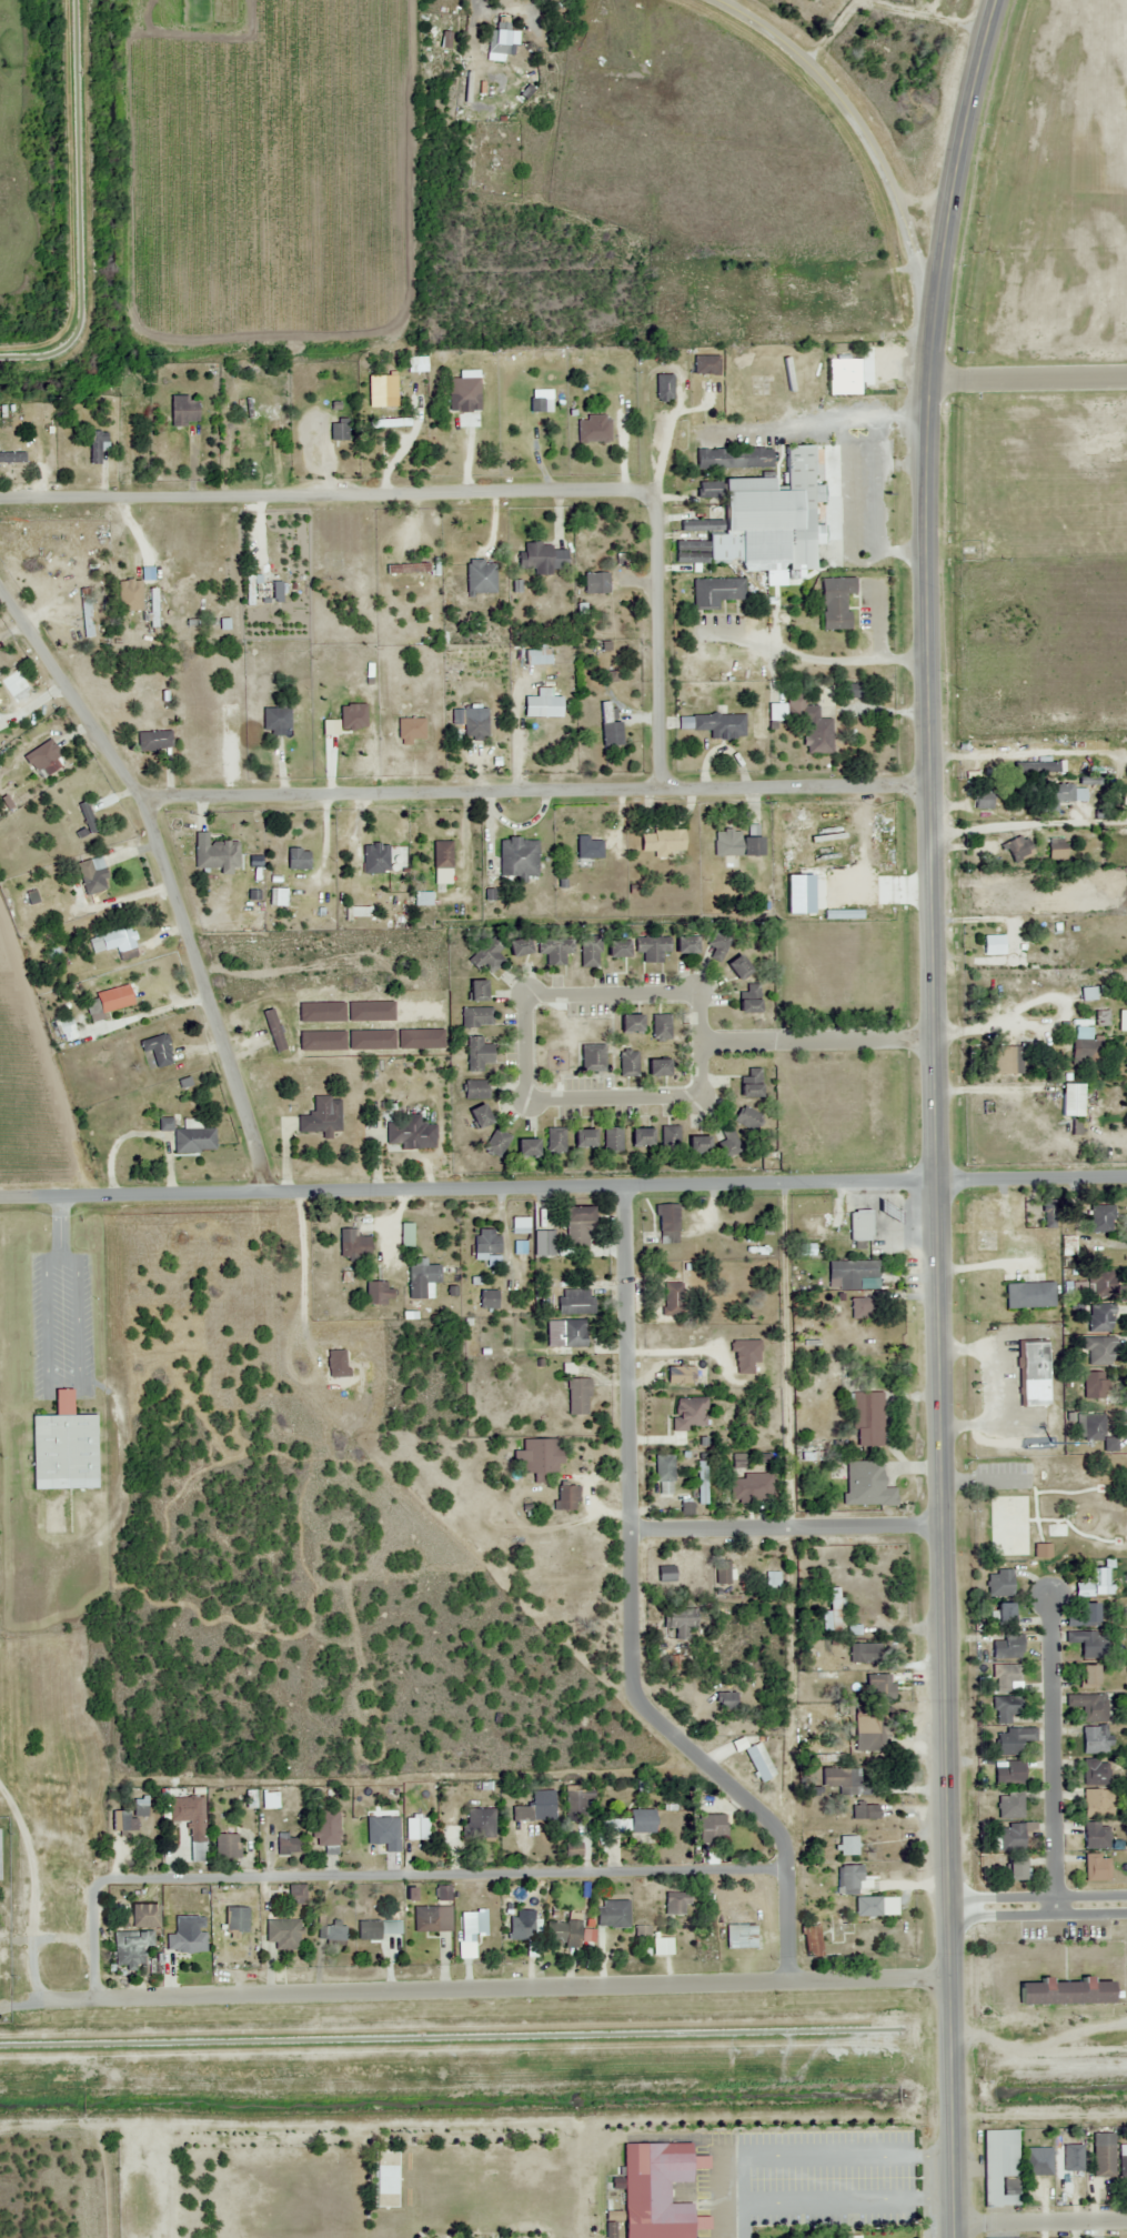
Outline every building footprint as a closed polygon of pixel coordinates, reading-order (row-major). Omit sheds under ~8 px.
[(509,33),(489,30),(486,53),(512,56),(513,44),(508,43),(509,33)] [(693,375),(717,375),(717,357),(693,357),(693,375)] [(858,361),(828,361),(828,395),(858,395),(858,361)] [(672,402),(672,375),(655,375),(655,402),(672,402)] [(368,398),(396,398),(396,376),(368,376),(368,398)] [(448,388),(449,414),(479,413),(478,389),(469,389),(469,379),(457,379),(457,387),(448,388)] [(530,392),(530,413),(543,413),(543,392),(530,392)] [(190,395),(171,395),(171,425),(200,425),(200,400),(190,400),(190,395)] [(250,425),(285,426),(285,405),(250,405),(250,425)] [(609,443),(609,417),(576,417),(576,443),(609,443)] [(384,435),(410,435),(410,419),(368,419),(368,429),(384,429),(384,435)] [(347,420),(329,420),(329,440),(347,440),(347,420)] [(104,431),(91,431),(91,463),(104,463),(104,431)] [(709,563),(756,563),(756,531),(786,531),(786,571),(812,571),(812,544),(822,544),(822,527),(812,527),(812,502),(822,502),(822,486),(811,486),(811,447),(784,447),(784,490),(775,490),(775,479),(724,479),(724,482),(698,482),(698,498),(723,498),(723,535),(708,535),(709,563)] [(771,467),(771,449),(738,449),(738,467),(771,467)] [(696,450),(696,468),(732,468),(732,450),(696,450)] [(26,463),(26,452),(0,452),(0,463),(26,463)] [(719,521),(680,521),(680,531),(719,531),(719,521)] [(676,564),(704,564),(704,543),(676,543),(676,564)] [(535,575),(551,575),(551,569),(566,569),(566,546),(519,545),(519,569),(535,570),(535,575)] [(466,561),(466,594),(494,594),(494,561),(466,561)] [(428,565),(386,565),(386,573),(428,573),(428,565)] [(583,595),(608,594),(607,573),(583,573),(583,595)] [(822,630),(847,630),(846,595),(854,595),(854,579),(821,580),(822,630)] [(693,580),(693,609),(717,609),(717,600),(743,600),(743,580),(693,580)] [(278,603),(278,582),(248,582),(248,603),(278,603)] [(83,637),(93,637),(92,588),(82,588),(83,637)] [(141,593),(132,593),(132,611),(166,611),(166,590),(150,590),(150,601),(141,601),(141,593)] [(550,650),(524,650),(524,665),(550,665),(550,650)] [(561,716),(561,697),(524,697),(524,716),(561,716)] [(600,702),(600,747),(621,747),(621,721),(613,721),(613,710),(608,710),(608,702),(600,702)] [(263,732),(290,732),(290,707),(263,707),(263,732)] [(486,739),(486,707),(463,707),(463,739),(486,739)] [(817,707),(791,707),(791,722),(805,722),(805,754),(830,754),(831,720),(817,719),(817,707)] [(743,715),(691,715),(691,730),(709,730),(709,738),(743,738),(743,715)] [(423,719),(397,719),(397,740),(423,740),(423,719)] [(172,750),(172,731),(138,731),(138,750),(172,750)] [(46,776),(61,766),(45,742),(30,752),(46,776)] [(1022,760),(1022,776),(1065,776),(1065,760),(1022,760)] [(1040,786),(1040,813),(1055,813),(1055,801),(1085,801),(1085,786),(1040,786)] [(98,830),(86,801),(78,805),(90,833),(98,830)] [(639,852),(682,852),(682,830),(639,830),(639,852)] [(714,856),(759,856),(760,837),(739,837),(739,830),(714,830),(714,856)] [(1010,865),(1034,855),(1025,834),(1001,844),(1010,865)] [(537,839),(500,838),(499,879),(526,879),(526,876),(536,876),(537,839)] [(600,840),(576,840),(576,859),(600,859),(600,840)] [(1065,861),(1065,840),(1048,840),(1048,861),(1065,861)] [(431,841),(432,868),(449,868),(449,841),(431,841)] [(195,868),(222,868),(222,871),(240,871),(240,842),(195,843),(195,868)] [(388,873),(388,844),(362,844),(362,873),(388,873)] [(286,870),(308,870),(308,849),(286,849),(286,870)] [(77,863),(87,895),(109,888),(99,856),(77,863)] [(139,943),(127,920),(100,935),(105,944),(114,940),(121,953),(139,943)] [(710,959),(723,963),(731,935),(713,930),(709,946),(713,948),(710,959)] [(509,957),(529,953),(526,936),(506,941),(509,957)] [(580,967),(599,967),(599,936),(580,936),(580,967)] [(1002,936),(982,936),(982,955),(1002,955),(1002,936)] [(634,953),(642,953),(642,963),(661,963),(661,953),(668,953),(668,937),(634,937),(634,953)] [(673,953),(695,953),(695,937),(673,937),(673,953)] [(537,938),(537,954),(546,954),(546,965),(564,965),(564,953),(573,953),(573,938),(537,938)] [(606,957),(626,957),(626,940),(606,940),(606,957)] [(724,964),(736,981),(749,971),(737,955),(724,964)] [(467,1001),(484,1001),(484,980),(467,980),(467,1001)] [(736,1013),(758,1013),(758,984),(746,984),(746,992),(736,992),(736,1013)] [(1095,998),(1093,988),(1080,991),(1082,1001),(1095,998)] [(493,1027),(493,1008),(461,1008),(461,1027),(493,1027)] [(282,1049),(273,1009),(263,1011),(272,1051),(282,1049)] [(618,1015),(619,1033),(640,1033),(640,1015),(618,1015)] [(651,1040),(669,1040),(669,1015),(651,1015),(651,1040)] [(56,1021),(59,1034),(76,1031),(73,1017),(56,1021)] [(171,1065),(166,1035),(138,1040),(141,1053),(151,1051),(154,1069),(171,1065)] [(484,1071),(484,1065),(493,1065),(493,1045),(481,1045),(481,1037),(467,1037),(467,1071),(484,1071)] [(1100,1041),(1071,1041),(1071,1059),(1100,1059),(1100,1041)] [(603,1072),(603,1045),(580,1045),(581,1072),(603,1072)] [(1007,1048),(1007,1075),(1021,1075),(1021,1048),(1007,1048)] [(637,1051),(619,1051),(619,1077),(637,1077),(637,1051)] [(645,1076),(666,1076),(666,1060),(645,1060),(645,1076)] [(760,1097),(760,1068),(747,1068),(747,1077),(739,1077),(739,1097),(760,1097)] [(487,1081),(464,1081),(464,1098),(487,1098),(487,1081)] [(1081,1117),(1081,1084),(1060,1084),(1060,1117),(1081,1117)] [(339,1096),(312,1096),(312,1116),(297,1116),(297,1133),(339,1133),(339,1096)] [(490,1122),(481,1104),(466,1111),(475,1129),(490,1122)] [(764,1119),(744,1105),(734,1119),(754,1133),(764,1119)] [(420,1116),(398,1116),(398,1123),(386,1123),(386,1149),(435,1149),(435,1125),(420,1125),(420,1116)] [(214,1128),(197,1129),(196,1119),(183,1119),(184,1129),(173,1130),(174,1153),(215,1153),(214,1128)] [(726,1157),(740,1150),(730,1126),(716,1133),(726,1157)] [(661,1127),(661,1150),(680,1150),(680,1127),(661,1127)] [(510,1135),(493,1128),(483,1153),(501,1159),(510,1135)] [(546,1128),(546,1153),(564,1153),(564,1128),(546,1128)] [(603,1153),(622,1153),(622,1129),(603,1129),(603,1153)] [(651,1129),(630,1129),(630,1148),(651,1148),(651,1129)] [(572,1148),(594,1148),(594,1130),(572,1130),(572,1148)] [(707,1155),(707,1136),(686,1136),(686,1155),(707,1155)] [(536,1140),(515,1140),(515,1157),(536,1157),(536,1140)] [(1044,1229),(1058,1229),(1058,1202),(1044,1202),(1044,1229)] [(655,1204),(655,1244),(677,1244),(677,1204),(655,1204)] [(1089,1233),(1112,1233),(1112,1206),(1089,1206),(1089,1233)] [(564,1247),(591,1247),(591,1207),(564,1207),(564,1247)] [(849,1241),(869,1241),(869,1211),(849,1211),(849,1241)] [(528,1218),(511,1218),(511,1234),(528,1234),(528,1218)] [(339,1257),(369,1257),(369,1237),(355,1237),(355,1229),(339,1229),(339,1257)] [(498,1257),(498,1230),(474,1230),(474,1257),(498,1257)] [(553,1231),(534,1231),(534,1252),(553,1252),(553,1231)] [(1074,1255),(1074,1237),(1061,1237),(1061,1255),(1074,1255)] [(858,1290),(858,1278),(878,1278),(878,1262),(828,1262),(828,1290),(858,1290)] [(407,1266),(407,1299),(425,1299),(425,1283),(440,1283),(440,1266),(407,1266)] [(1126,1298),(1126,1288),(1111,1288),(1111,1271),(1087,1271),(1087,1298),(1126,1298)] [(389,1282),(365,1282),(365,1305),(389,1306),(389,1282)] [(682,1317),(682,1283),(662,1283),(662,1317),(682,1317)] [(558,1314),(594,1314),(594,1290),(558,1290),(558,1314)] [(495,1291),(478,1291),(478,1308),(495,1308),(495,1291)] [(852,1317),(868,1317),(868,1298),(852,1298),(852,1317)] [(1088,1333),(1112,1333),(1112,1304),(1088,1304),(1088,1333)] [(583,1320),(559,1320),(559,1347),(583,1347),(583,1320)] [(1085,1365),(1112,1365),(1112,1338),(1085,1338),(1085,1365)] [(760,1363),(759,1340),(732,1341),(733,1376),(752,1375),(752,1363),(760,1363)] [(1045,1384),(1045,1344),(1019,1344),(1019,1384),(1045,1384)] [(1084,1399),(1105,1399),(1105,1372),(1084,1372),(1084,1399)] [(567,1415),(588,1415),(588,1378),(567,1378),(567,1415)] [(31,1416),(31,1489),(96,1489),(96,1415),(71,1416),(71,1389),(54,1389),(54,1416),(31,1416)] [(882,1393),(853,1393),(853,1447),(882,1447),(882,1393)] [(706,1398),(673,1398),(673,1430),(706,1430),(706,1398)] [(1102,1452),(1116,1452),(1116,1438),(1103,1438),(1103,1413),(1083,1413),(1083,1441),(1102,1441),(1102,1452)] [(560,1439),(521,1439),(521,1473),(560,1473),(560,1439)] [(673,1455),(655,1455),(655,1494),(673,1494),(673,1455)] [(708,1461),(697,1461),(697,1505),(708,1505),(708,1461)] [(882,1461),(845,1461),(845,1505),(895,1505),(895,1488),(882,1488),(882,1461)] [(757,1476),(745,1476),(745,1465),(731,1465),(731,1495),(757,1495),(757,1476)] [(556,1511),(577,1511),(577,1486),(556,1486),(556,1511)] [(731,1584),(731,1562),(714,1562),(714,1584),(731,1584)] [(675,1566),(657,1566),(657,1583),(675,1583),(675,1566)] [(1092,1584),(1078,1584),(1078,1595),(1108,1595),(1108,1569),(1092,1569),(1092,1584)] [(1011,1571),(987,1571),(987,1597),(1011,1597),(1011,1571)] [(779,1594),(779,1572),(764,1572),(764,1594),(779,1594)] [(830,1629),(841,1629),(840,1589),(829,1589),(830,1629)] [(1012,1604),(994,1603),(994,1622),(1011,1623),(1012,1604)] [(1097,1626),(1097,1604),(1080,1604),(1080,1626),(1097,1626)] [(582,1605),(582,1616),(592,1616),(592,1605),(582,1605)] [(662,1628),(675,1628),(675,1641),(694,1641),(694,1609),(662,1609),(662,1628)] [(1099,1632),(1066,1632),(1066,1643),(1080,1643),(1080,1658),(1099,1658),(1099,1632)] [(1022,1634),(1001,1634),(1001,1640),(992,1640),(992,1658),(1022,1658),(1022,1634)] [(849,1644),(849,1664),(882,1664),(882,1644),(849,1644)] [(1010,1690),(1010,1683),(1020,1683),(1020,1665),(994,1665),(994,1690),(1010,1690)] [(1080,1667),(1080,1685),(1096,1685),(1096,1667),(1080,1667)] [(893,1700),(893,1675),(867,1675),(867,1700),(893,1700)] [(716,1693),(716,1710),(735,1710),(735,1693),(716,1693)] [(1106,1696),(1066,1696),(1066,1708),(1081,1708),(1081,1722),(1106,1722),(1106,1696)] [(1019,1715),(1019,1697),(993,1697),(993,1724),(1011,1724),(1011,1715),(1019,1715)] [(882,1713),(855,1713),(855,1752),(882,1752),(882,1713)] [(1081,1754),(1109,1754),(1109,1727),(1081,1727),(1081,1754)] [(1035,1743),(1035,1730),(996,1730),(996,1755),(1022,1755),(1022,1743),(1035,1743)] [(1083,1785),(1109,1785),(1109,1761),(1083,1761),(1083,1785)] [(1024,1784),(1024,1763),(994,1763),(994,1784),(1024,1784)] [(862,1769),(822,1769),(822,1788),(840,1788),(840,1793),(862,1793),(862,1769)] [(566,1821),(586,1821),(586,1800),(592,1800),(592,1788),(566,1788),(566,1821)] [(1114,1790),(1083,1790),(1083,1818),(1114,1818),(1114,1790)] [(550,1791),(531,1791),(531,1807),(511,1807),(511,1820),(550,1820),(550,1791)] [(278,1809),(278,1793),(261,1794),(261,1809),(278,1809)] [(1023,1793),(998,1793),(998,1819),(1023,1819),(1023,1793)] [(167,1798),(168,1822),(189,1822),(189,1862),(206,1862),(205,1797),(167,1798)] [(135,1832),(135,1817),(147,1817),(147,1799),(131,1799),(131,1811),(111,1811),(111,1832),(135,1832)] [(877,1806),(852,1806),(852,1819),(877,1819),(877,1806)] [(494,1809),(467,1809),(467,1838),(494,1838),(494,1809)] [(653,1810),(628,1810),(628,1834),(653,1834),(653,1810)] [(336,1812),(314,1813),(315,1852),(337,1852),(336,1812)] [(697,1816),(697,1843),(724,1843),(724,1816),(697,1816)] [(428,1818),(406,1818),(406,1840),(428,1840),(428,1818)] [(603,1832),(619,1832),(619,1820),(603,1821),(603,1832)] [(1108,1849),(1108,1824),(1083,1823),(1082,1849),(1108,1849)] [(999,1851),(1023,1851),(1024,1825),(999,1825),(999,1851)] [(238,1835),(215,1835),(215,1859),(238,1859),(238,1835)] [(840,1837),(840,1856),(857,1856),(857,1837),(840,1837)] [(276,1856),(295,1856),(295,1838),(276,1838),(276,1856)] [(1109,1856),(1084,1856),(1084,1881),(1109,1881),(1109,1856)] [(1023,1880),(1023,1862),(1005,1861),(1005,1880),(1023,1880)] [(861,1866),(838,1866),(838,1895),(870,1895),(870,1879),(861,1879),(861,1866)] [(690,1916),(690,1894),(665,1894),(665,1916),(690,1916)] [(628,1928),(628,1902),(596,1902),(596,1928),(628,1928)] [(127,1914),(114,1914),(114,1928),(155,1928),(155,1905),(127,1905),(127,1914)] [(412,1932),(438,1932),(438,1907),(412,1907),(412,1932)] [(224,1908),(224,1932),(247,1932),(247,1908),(224,1908)] [(474,1936),(485,1936),(485,1912),(461,1912),(460,1943),(474,1943),(474,1936)] [(831,1916),(831,1944),(844,1944),(844,1934),(852,1934),(852,1916),(831,1916)] [(509,1939),(529,1939),(529,1917),(509,1917),(509,1939)] [(166,1934),(166,1953),(205,1953),(205,1932),(192,1932),(192,1920),(178,1920),(178,1934),(166,1934)] [(299,1949),(299,1920),(265,1920),(265,1949),(299,1949)] [(357,1938),(395,1938),(395,1921),(357,1921),(357,1938)] [(579,1922),(546,1921),(546,1946),(579,1947),(579,1922)] [(318,1924),(318,1941),(344,1941),(344,1924),(318,1924)] [(726,1949),(754,1949),(754,1926),(726,1926),(726,1949)] [(822,1957),(818,1926),(800,1927),(804,1959),(822,1957)] [(153,1949),(153,1934),(114,1933),(114,1968),(144,1968),(144,1949),(153,1949)] [(1110,2005),(1110,1980),(1036,1980),(1036,1983),(1016,1984),(1017,2006),(1110,2005)] [(1016,2130),(983,2130),(983,2206),(1016,2206),(1016,2130)] [(1113,2134),(1092,2134),(1092,2146),(1103,2146),(1103,2175),(1113,2175),(1113,2134)] [(690,2230),(708,2230),(708,2216),(690,2216),(690,2204),(667,2204),(667,2182),(688,2182),(688,2169),(707,2169),(707,2156),(688,2156),(688,2144),(622,2142),(622,2237),(690,2237),(690,2230)] [(1050,2148),(1023,2148),(1023,2175),(1050,2175),(1050,2148)]
